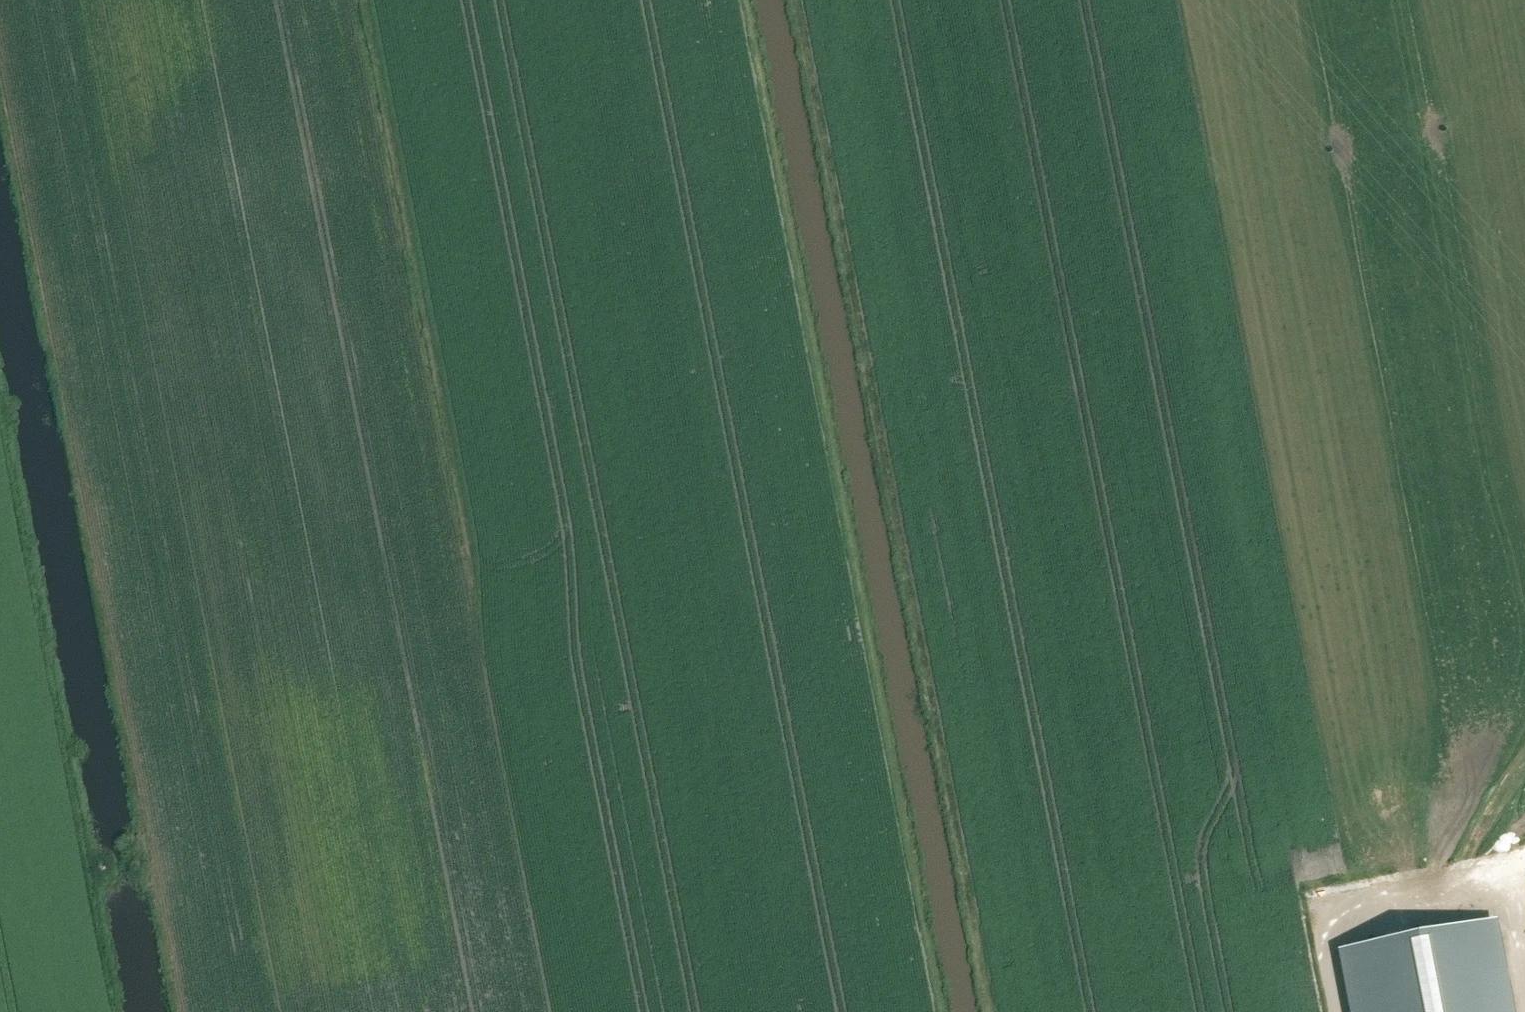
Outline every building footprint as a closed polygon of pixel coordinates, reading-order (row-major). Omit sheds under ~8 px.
[(1439,923),(1441,932),(1343,951),(1354,1011),(1512,1011),(1494,922),(1452,930),(1450,921),(1439,923)]
